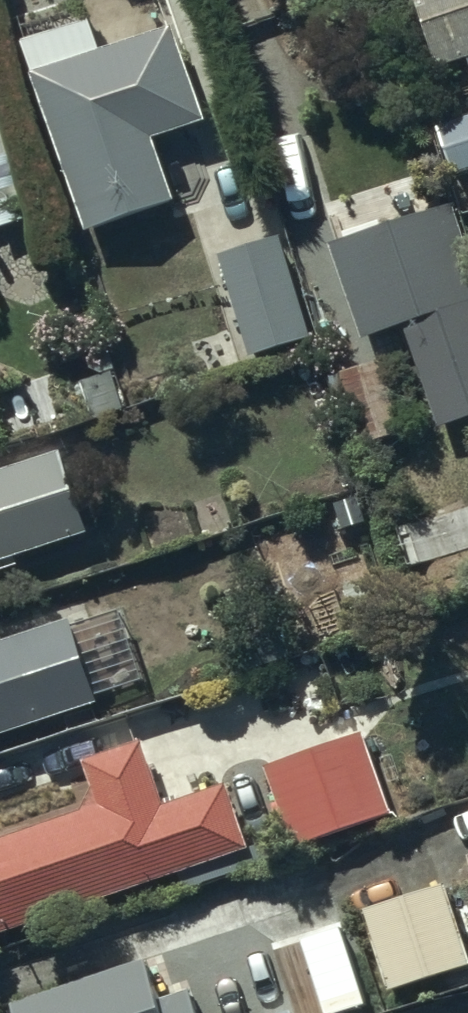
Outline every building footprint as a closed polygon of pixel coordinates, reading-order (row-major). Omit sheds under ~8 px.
[(444,66),(467,58),(467,0),(421,0),(444,66)] [(15,45),(80,228),(169,197),(148,139),(199,120),(165,24),(94,49),(84,20),(15,45)] [(434,125),(449,172),(467,166),(467,114),(434,125)] [(20,210),(0,146),(0,217),(20,210)] [(467,412),(467,253),(450,198),(329,237),(361,332),(402,318),(437,422),(467,412)] [(215,254),(246,358),(307,340),(276,236),(215,254)] [(335,366),(360,443),(403,429),(378,352),(335,366)] [(82,535),(55,451),(0,469),(0,562),(82,535)] [(93,701),(67,622),(0,644),(0,731),(93,701)] [(263,764),(288,845),(385,814),(360,733),(263,764)] [(0,837),(0,932),(244,852),(225,787),(155,807),(137,747),(79,763),(87,790),(77,813),(0,837)] [(387,987),(467,962),(444,884),(363,909),(387,987)] [(262,941),(282,1012),(323,1012),(363,1001),(340,919),(262,941)] [(15,1012),(198,1012),(187,984),(160,993),(145,951),(9,998),(15,1012)]
